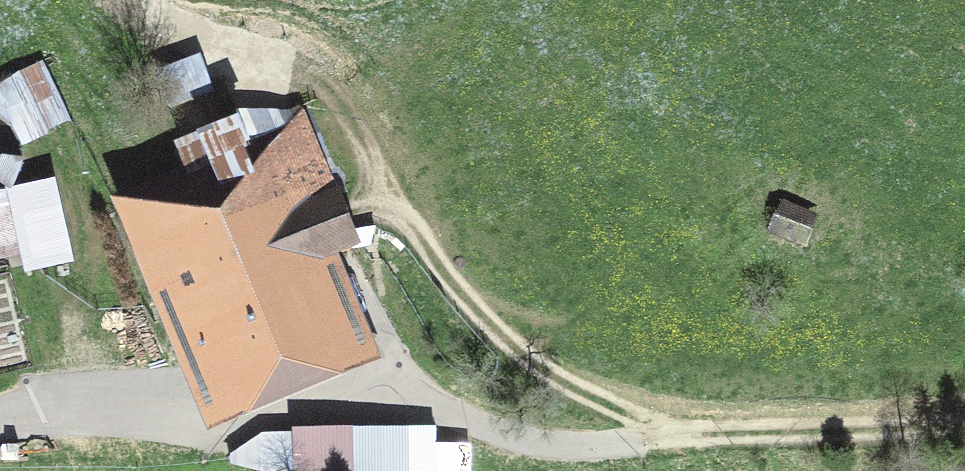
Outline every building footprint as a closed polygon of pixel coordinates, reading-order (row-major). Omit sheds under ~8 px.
[(19,143),(73,115),(43,56),(0,79),(0,107),(19,143)] [(16,185),(20,116),(0,115),(0,184),(16,185)] [(258,140),(145,186),(226,387),(339,342),(301,248),(346,230),(334,201),(289,219),(258,140)] [(0,210),(0,257),(16,254),(5,209),(0,210)] [(812,226),(780,212),(768,239),(800,253),(812,226)] [(230,451),(231,461),(258,469),(354,469),(354,470),(472,470),(472,441),(437,441),(437,425),(293,424),(293,430),(262,430),(230,451)]
